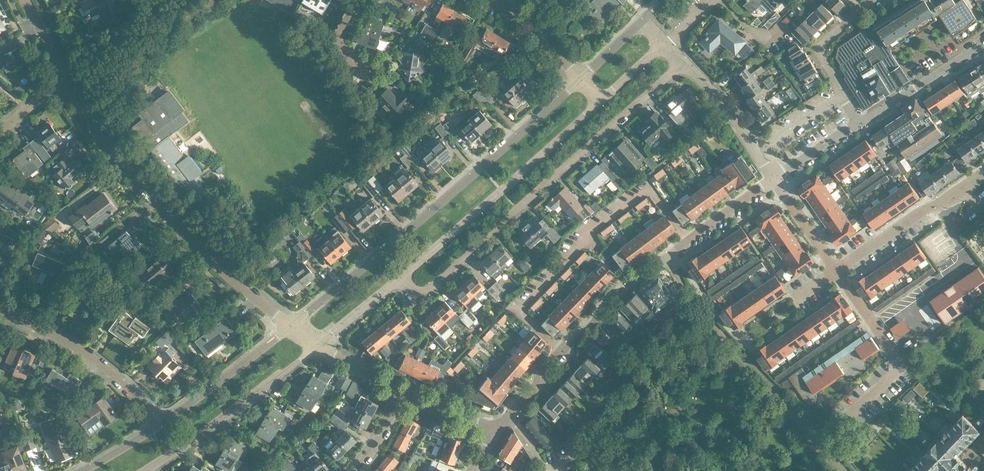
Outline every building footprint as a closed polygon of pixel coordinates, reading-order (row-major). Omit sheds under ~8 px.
[(0,0),(0,2),(4,11),(10,8),(6,0),(1,0),(0,0)] [(116,3),(114,0),(86,0),(80,3),(88,17),(104,9),(111,23),(136,9),(131,0),(122,0),(116,3)] [(282,8),(291,13),(299,0),(269,0),(282,8)] [(303,0),(322,12),(328,1),(329,1),(328,0),(303,0)] [(410,4),(420,10),(424,4),(429,6),(432,0),(412,0),(410,4)] [(601,22),(603,20),(606,23),(610,25),(615,15),(612,12),(622,0),(624,2),(626,0),(593,0),(586,8),(601,22)] [(783,0),(746,0),(748,2),(744,6),(752,13),(756,9),(762,3),(771,13),(778,6),(779,6),(784,1),(783,0)] [(826,1),(838,14),(847,6),(841,0),(827,0),(826,1)] [(891,49),(938,18),(937,16),(940,13),(955,36),(979,20),(966,0),(960,0),(957,2),(955,0),(919,0),(877,27),(891,49)] [(430,38),(436,41),(454,9),(443,3),(436,15),(443,19),(437,30),(435,29),(430,38)] [(821,4),(814,11),(826,23),(833,16),(821,4)] [(454,9),(436,41),(442,45),(454,26),(463,31),(470,19),(465,16),(466,15),(461,12),(460,13),(454,9)] [(814,11),(807,18),(819,30),(826,23),(814,11)] [(764,25),(770,30),(778,23),(783,18),(777,12),(764,25)] [(355,42),(356,42),(376,48),(384,24),(370,19),(370,18),(355,42)] [(754,22),(758,27),(762,23),(758,18),(754,22)] [(807,18),(799,25),(812,37),(819,30),(807,18)] [(702,43),(709,50),(720,40),(742,58),(754,50),(718,21),(712,28),(715,30),(702,43)] [(812,37),(799,25),(792,32),(804,44),(812,37)] [(867,26),(854,35),(890,92),(891,91),(909,80),(892,53),(886,57),(868,29),(867,26)] [(490,48),(498,35),(487,28),(480,40),(474,36),(472,40),(465,52),(461,58),(466,62),(470,56),(476,46),(487,53),(490,48)] [(401,61),(403,64),(399,67),(409,81),(422,71),(419,66),(422,64),(423,60),(420,57),(425,54),(415,40),(423,35),(417,31),(407,38),(411,43),(401,50),(405,55),(402,57),(401,61)] [(510,42),(498,35),(490,48),(502,55),(510,42)] [(890,92),(854,35),(837,47),(835,57),(840,65),(839,66),(846,76),(844,77),(864,108),(890,92)] [(790,46),(788,49),(799,69),(811,61),(805,51),(804,51),(795,42),(790,46)] [(25,63),(17,48),(3,55),(11,70),(25,63)] [(510,56),(517,63),(526,55),(520,48),(519,48),(510,56)] [(803,80),(806,86),(817,79),(814,74),(818,72),(811,61),(799,69),(805,79),(803,80)] [(734,76),(742,87),(754,78),(765,70),(762,66),(750,74),(746,67),(734,76)] [(979,89),(982,93),(983,93),(983,92),(983,76),(978,66),(969,72),(979,89)] [(471,79),(476,85),(487,77),(482,71),(471,79)] [(525,72),(513,82),(526,96),(537,86),(525,72)] [(979,89),(969,72),(959,78),(970,95),(979,89)] [(771,82),(768,77),(762,82),(765,86),(771,82)] [(742,87),(749,97),(758,91),(762,89),(754,79),(754,78),(742,87)] [(956,80),(945,87),(954,100),(964,93),(956,80)] [(526,96),(513,82),(502,91),(515,106),(526,96)] [(774,85),(771,82),(765,86),(768,90),(774,85)] [(791,86),(787,89),(793,98),(797,95),(791,86)] [(494,98),(484,87),(479,91),(489,103),(494,98)] [(945,87),(935,93),(944,106),(954,100),(945,87)] [(409,95),(421,99),(423,91),(411,88),(409,95)] [(377,101),(394,118),(406,107),(405,106),(410,101),(402,92),(396,97),(389,89),(377,101)] [(170,136),(169,135),(188,121),(180,111),(183,110),(168,90),(139,113),(143,118),(133,126),(176,182),(180,179),(200,205),(214,194),(202,179),(199,174),(201,173),(188,155),(185,157),(170,136)] [(473,95),(483,107),(489,103),(479,91),(478,90),(473,95)] [(668,116),(677,126),(678,126),(678,127),(684,122),(684,115),(682,113),(686,108),(684,106),(693,98),(686,90),(675,99),(673,97),(666,104),(673,112),(668,116)] [(746,100),(754,110),(766,102),(758,91),(749,97),(746,100)] [(772,96),(775,101),(782,96),(779,92),(772,96)] [(944,106),(935,93),(925,100),(933,113),(944,106)] [(917,99),(909,104),(935,140),(943,134),(930,115),(931,114),(922,102),(920,103),(917,99)] [(766,102),(754,110),(762,121),(774,112),(766,102)] [(688,110),(693,116),(702,108),(697,103),(688,110)] [(907,113),(902,116),(924,147),(935,140),(934,141),(909,104),(904,108),(907,113)] [(480,110),(469,119),(481,133),(492,124),(480,110)] [(674,132),(656,112),(650,117),(653,120),(650,123),(647,125),(648,125),(640,132),(651,143),(659,136),(664,141),(674,132)] [(481,133),(469,119),(465,115),(455,124),(458,128),(471,142),(481,133)] [(902,116),(893,122),(914,154),(924,147),(902,116)] [(61,134),(58,130),(56,132),(48,121),(42,125),(43,127),(38,131),(40,134),(39,135),(40,136),(39,137),(45,144),(46,143),(53,151),(58,147),(54,141),(60,137),(59,136),(61,134)] [(443,125),(450,135),(456,130),(448,121),(443,125)] [(883,129),(894,145),(896,144),(894,140),(894,139),(897,143),(908,158),(914,154),(893,122),(883,129)] [(435,127),(442,137),(448,132),(440,123),(435,127)] [(891,147),(894,145),(883,129),(873,135),(876,140),(881,148),(888,143),(891,147)] [(969,141),(977,153),(983,149),(983,141),(979,134),(969,141)] [(860,142),(857,144),(868,161),(877,154),(866,138),(865,139),(866,140),(861,143),(860,142)] [(440,139),(430,147),(443,163),(450,157),(449,155),(452,153),(440,139)] [(977,153),(969,141),(968,139),(961,144),(962,146),(959,148),(963,154),(959,157),(957,158),(960,164),(963,163),(967,160),(977,153)] [(607,154),(608,156),(623,173),(628,168),(630,170),(644,157),(632,144),(629,147),(623,140),(612,151),(612,150),(607,154)] [(37,150),(30,141),(23,146),(26,149),(25,150),(12,159),(23,174),(26,177),(38,168),(41,172),(45,168),(43,163),(42,162),(43,161),(35,151),(37,150)] [(405,154),(412,163),(418,158),(406,143),(400,148),(405,154)] [(852,148),(848,151),(859,167),(868,161),(857,144),(856,145),(857,146),(852,149),(852,148)] [(36,151),(44,161),(49,158),(41,147),(36,151)] [(443,163),(430,147),(420,156),(434,171),(443,163)] [(843,154),(839,157),(850,173),(859,167),(848,151),(847,151),(848,152),(844,155),(843,154)] [(400,158),(407,167),(412,163),(405,154),(400,158)] [(644,160),(651,169),(657,163),(650,155),(644,160)] [(721,168),(724,172),(735,187),(740,183),(742,185),(755,175),(740,155),(721,168)] [(850,173),(839,157),(838,157),(839,158),(835,161),(834,160),(829,163),(841,180),(850,173)] [(54,175),(65,188),(73,182),(70,178),(82,167),(76,159),(69,165),(64,158),(53,167),(55,174),(54,175)] [(952,161),(940,169),(948,181),(960,173),(956,167),(960,164),(957,158),(952,161)] [(893,172),(900,167),(894,159),(887,164),(893,172)] [(608,180),(607,178),(608,177),(597,164),(578,180),(590,193),(600,184),(602,185),(608,180)] [(882,167),(875,171),(879,176),(885,172),(882,167)] [(405,168),(395,177),(408,193),(416,187),(414,185),(418,182),(405,168)] [(892,173),(895,177),(897,175),(898,176),(899,175),(898,174),(901,172),(898,168),(892,173)] [(948,181),(940,169),(931,175),(928,177),(936,189),(948,181)] [(869,176),(872,181),(879,176),(875,171),(869,176)] [(724,172),(715,178),(726,193),(735,187),(724,172)] [(929,194),(936,189),(928,177),(928,178),(925,172),(915,179),(917,182),(914,184),(923,197),(929,193),(929,194)] [(408,193),(395,177),(392,174),(388,178),(391,181),(385,186),(398,201),(408,193)] [(799,189),(804,197),(834,176),(833,174),(822,181),(818,175),(811,180),(805,183),(798,188),(799,189)] [(880,179),(884,184),(890,179),(887,174),(880,179)] [(383,188),(373,175),(368,179),(369,181),(378,192),(383,188)] [(806,196),(813,206),(831,193),(825,185),(836,178),(834,176),(804,197),(805,197),(806,196)] [(726,193),(715,178),(707,185),(718,199),(726,193)] [(626,189),(618,179),(613,183),(622,193),(626,189)] [(864,179),(857,184),(861,189),(867,184),(864,179)] [(874,183),(878,188),(884,184),(880,179),(874,183)] [(369,181),(364,185),(373,196),(378,192),(369,181)] [(21,184),(16,191),(4,182),(0,187),(0,204),(1,205),(5,199),(25,214),(35,202),(33,201),(37,195),(21,184)] [(909,182),(900,188),(911,205),(915,202),(915,201),(919,198),(920,199),(921,198),(909,182)] [(851,188),(855,193),(861,189),(857,184),(851,188)] [(698,191),(709,206),(718,199),(707,185),(698,191)] [(580,222),(581,222),(588,215),(589,216),(594,211),(586,202),(582,206),(565,187),(548,202),(554,209),(559,204),(563,208),(572,218),(575,216),(580,222)] [(873,192),(869,187),(862,191),(866,196),(873,192)] [(900,188),(891,195),(902,211),(907,208),(906,207),(910,204),(911,205),(900,188)] [(689,197),(700,212),(709,206),(698,191),(689,197)] [(860,201),(866,196),(862,191),(856,195),(860,201)] [(813,206),(819,216),(848,196),(847,194),(836,201),(831,193),(813,206)] [(69,217),(77,227),(87,220),(92,226),(111,212),(112,213),(113,212),(112,211),(115,209),(111,204),(104,194),(87,206),(86,204),(69,217)] [(891,195),(882,201),(893,217),(898,214),(897,213),(901,210),(902,211),(891,195)] [(819,216),(826,225),(844,213),(839,205),(849,197),(848,196),(819,216)] [(681,204),(691,218),(700,212),(689,197),(681,204)] [(370,198),(360,207),(373,223),(380,217),(379,215),(382,212),(370,198)] [(640,202),(643,206),(648,202),(645,198),(640,202)] [(882,201),(873,207),(885,223),(889,220),(888,219),(892,216),(893,218),(893,217),(882,201)] [(643,206),(640,202),(634,205),(638,210),(643,206)] [(691,218),(681,204),(672,210),(683,225),(691,218)] [(749,233),(750,235),(780,214),(774,205),(767,210),(762,214),(755,219),(759,225),(749,233)] [(373,223),(360,207),(350,215),(344,208),(342,210),(341,209),(335,214),(344,225),(349,230),(355,226),(355,225),(357,223),(364,231),(373,223)] [(885,223),(873,207),(864,213),(875,230),(876,230),(880,227),(879,225),(883,222),(884,224),(885,223)] [(622,215),(626,219),(631,215),(627,211),(622,215)] [(831,236),(832,236),(862,215),(860,213),(850,221),(844,213),(826,225),(832,235),(831,236)] [(344,225),(335,214),(331,219),(339,229),(344,225)] [(762,229),(767,237),(786,225),(779,215),(780,214),(750,235),(751,237),(762,229)] [(626,219),(622,215),(617,218),(620,223),(626,219)] [(655,222),(666,237),(675,230),(664,215),(655,222)] [(862,215),(832,236),(837,244),(844,240),(849,236),(857,231),(852,225),(863,217),(862,215)] [(561,236),(554,228),(544,217),(538,222),(533,216),(516,231),(531,247),(546,233),(554,242),(561,236)] [(0,230),(0,263),(6,265),(19,232),(8,228),(11,222),(4,219),(0,230)] [(647,229),(658,243),(666,237),(655,222),(647,229)] [(731,231),(731,232),(742,248),(751,242),(740,225),(735,228),(736,230),(732,233),(731,231)] [(762,253),(763,254),(792,234),(786,225),(767,237),(773,245),(762,253)] [(334,236),(329,240),(341,255),(351,247),(334,226),(333,227),(330,229),(331,229),(329,230),(333,234),(334,236)] [(34,241),(41,244),(47,230),(40,227),(34,241)] [(638,235),(649,250),(658,243),(647,229),(638,235)] [(141,244),(135,236),(133,238),(127,230),(121,235),(116,231),(102,243),(106,248),(109,246),(115,254),(119,250),(129,260),(137,253),(135,249),(141,244)] [(302,241),(306,237),(301,232),(297,236),(302,241)] [(722,238),(733,255),(742,248),(731,232),(726,235),(727,236),(723,239),(722,238)] [(776,249),(781,257),(799,244),(792,234),(763,254),(765,256),(776,249)] [(629,242),(640,256),(649,250),(638,235),(629,242)] [(713,244),(724,261),(733,255),(722,238),(718,241),(718,242),(714,245),(713,244)] [(307,239),(302,243),(310,253),(315,249),(307,239)] [(294,272),(304,284),(315,275),(304,261),(311,255),(310,253),(302,243),(300,240),(293,246),(297,251),(299,266),(300,267),(294,272)] [(341,255),(329,240),(324,245),(322,243),(318,247),(331,263),(341,255)] [(907,247),(918,264),(927,258),(915,241),(911,244),(912,245),(908,248),(907,247)] [(621,248),(632,263),(640,256),(629,242),(621,248)] [(260,253),(264,258),(275,249),(271,244),(260,253)] [(704,250),(715,267),(724,261),(713,244),(709,247),(710,248),(705,251),(704,250)] [(776,272),(777,274),(807,253),(807,252),(806,253),(799,244),(781,257),(787,265),(776,272)] [(500,245),(490,254),(501,265),(511,256),(500,245)] [(899,253),(898,253),(910,269),(918,264),(907,247),(903,250),(904,251),(900,254),(899,253)] [(632,263),(621,248),(612,255),(623,270),(632,263)] [(696,256),(695,256),(707,274),(708,274),(707,273),(715,267),(704,250),(700,253),(701,254),(696,257),(696,256)] [(58,275),(60,276),(65,264),(38,252),(32,264),(47,271),(41,284),(53,289),(58,275)] [(807,253),(777,274),(779,276),(789,269),(794,275),(801,270),(813,261),(807,253)] [(890,258),(890,259),(901,275),(910,269),(898,253),(895,255),(895,257),(891,260),(890,258)] [(141,271),(144,274),(143,275),(147,281),(149,280),(154,286),(174,269),(162,254),(141,271)] [(501,265),(490,254),(480,263),(491,274),(495,278),(503,271),(499,267),(501,265)] [(707,274),(695,256),(687,262),(691,268),(688,269),(696,280),(698,279),(699,280),(707,274)] [(750,260),(753,264),(759,260),(756,256),(750,260)] [(525,270),(523,272),(525,273),(526,272),(531,267),(525,260),(524,260),(523,258),(518,263),(525,270)] [(882,264),(881,265),(893,281),(901,275),(890,259),(886,261),(887,263),(883,265),(882,264)] [(746,268),(753,264),(750,260),(744,265),(746,268)] [(594,269),(607,282),(615,274),(602,262),(594,269)] [(757,270),(763,266),(761,262),(754,266),(757,270)] [(294,272),(293,270),(288,264),(276,274),(282,282),(287,288),(288,287),(293,293),(304,284),(294,272)] [(873,270),(885,287),(893,281),(881,265),(878,267),(879,268),(874,271),(873,270)] [(117,280),(124,285),(140,272),(135,266),(117,280)] [(757,270),(754,266),(748,271),(751,275),(757,270)] [(979,266),(931,300),(947,323),(983,297),(983,273),(979,266)] [(732,272),(735,276),(741,272),(739,268),(732,272)] [(587,277),(600,290),(607,282),(594,269),(587,277)] [(865,276),(877,294),(878,294),(877,292),(885,287),(873,270),(869,273),(870,274),(866,277),(865,276)] [(729,281),(735,276),(732,272),(726,277),(729,281)] [(746,278),(743,274),(737,279),(739,282),(746,278)] [(474,275),(464,284),(477,298),(484,293),(480,289),(484,286),(474,275)] [(775,275),(765,282),(777,298),(776,297),(780,294),(781,295),(786,292),(775,275)] [(675,302),(672,298),(673,298),(667,289),(668,289),(665,285),(664,285),(658,276),(639,289),(651,306),(652,306),(654,308),(661,318),(667,314),(665,311),(674,305),(675,302)] [(877,294),(865,276),(856,282),(869,300),(877,294)] [(579,285),(592,298),(600,290),(587,277),(579,285)] [(737,279),(730,283),(733,287),(739,282),(737,279)] [(724,284),(721,280),(714,285),(716,289),(724,284)] [(506,290),(498,281),(493,285),(502,294),(503,293),(505,295),(508,292),(506,290)] [(765,282),(756,288),(768,304),(768,303),(772,300),(773,301),(777,298),(765,282)] [(463,312),(473,323),(478,318),(470,310),(479,301),(477,298),(464,284),(454,293),(467,307),(463,312)] [(502,294),(493,285),(489,289),(498,300),(503,296),(502,294)] [(571,293),(584,306),(592,298),(579,285),(571,293)] [(706,290),(709,294),(716,289),(714,285),(706,290)] [(721,295),(728,290),(725,287),(718,292),(721,295)] [(756,288),(748,294),(759,311),(760,310),(759,309),(763,306),(764,307),(768,304),(756,288)] [(82,306),(94,310),(97,299),(86,295),(73,289),(62,309),(76,317),(82,306)] [(711,297),(713,300),(721,295),(718,292),(711,297)] [(168,305),(179,319),(199,303),(191,293),(179,302),(176,299),(168,305)] [(564,301),(577,313),(584,306),(571,293),(564,301)] [(635,293),(628,300),(644,317),(651,311),(646,305),(647,305),(635,293)] [(841,293),(833,298),(845,316),(853,311),(841,293)] [(748,294),(739,300),(750,317),(751,316),(750,315),(754,312),(755,313),(759,311),(748,294)] [(153,304),(157,310),(166,303),(162,297),(153,304)] [(828,302),(824,304),(836,321),(844,315),(844,317),(845,316),(833,298),(832,299),(833,300),(829,303),(828,302)] [(888,298),(882,303),(885,307),(891,302),(888,298)] [(635,326),(644,317),(628,300),(620,308),(631,320),(630,321),(635,326)] [(729,305),(741,323),(742,323),(741,321),(745,318),(746,320),(750,317),(739,300),(730,306),(729,305)] [(445,301),(434,311),(450,328),(460,318),(458,316),(445,301)] [(556,308),(569,321),(577,313),(564,301),(556,308)] [(874,308),(877,312),(885,307),(882,303),(874,308)] [(819,308),(816,310),(827,327),(836,321),(824,304),(824,305),(825,306),(820,309),(819,308)] [(741,323),(729,305),(720,311),(721,312),(719,314),(727,325),(729,323),(733,329),(741,323)] [(548,316),(562,329),(569,321),(556,308),(548,316)] [(143,336),(150,327),(136,316),(135,318),(123,310),(109,329),(116,335),(118,333),(128,341),(130,337),(131,337),(133,334),(135,331),(143,336)] [(401,310),(391,318),(401,330),(411,322),(401,310)] [(625,327),(629,330),(633,326),(630,322),(617,310),(609,319),(622,330),(625,327)] [(811,313),(807,316),(819,333),(827,327),(816,310),(815,310),(816,312),(812,315),(811,313)] [(450,328),(434,311),(425,320),(438,334),(434,339),(444,349),(449,345),(440,336),(450,328)] [(473,323),(463,312),(458,316),(460,318),(468,327),(473,323)] [(562,329),(548,316),(541,324),(554,337),(562,329)] [(803,319),(799,322),(811,338),(819,333),(807,316),(808,318),(803,321),(803,319)] [(216,322),(203,332),(204,334),(195,340),(207,355),(237,332),(226,317),(217,324),(216,322)] [(391,318),(381,326),(391,337),(401,330),(391,318)] [(859,319),(851,324),(854,328),(862,322),(859,319)] [(791,327),(791,328),(802,344),(811,338),(799,322),(796,324),(796,325),(792,328),(791,327)] [(845,328),(848,332),(854,328),(851,324),(845,328)] [(381,326),(372,333),(381,345),(391,337),(381,326)] [(593,336),(602,345),(603,346),(606,342),(612,348),(617,344),(601,328),(593,336)] [(815,403),(816,395),(815,394),(844,374),(845,375),(853,376),(864,369),(865,361),(864,359),(878,350),(864,331),(861,333),(858,328),(854,331),(857,336),(804,372),(801,368),(787,377),(787,378),(782,382),(786,388),(793,383),(809,407),(815,403)] [(783,333),(782,333),(794,350),(802,344),(791,328),(787,330),(788,331),(784,334),(783,333)] [(525,340),(539,352),(547,343),(531,329),(523,338),(525,340)] [(842,336),(840,332),(834,336),(836,340),(842,336)] [(381,345),(372,333),(362,342),(371,353),(381,345)] [(775,339),(774,339),(786,356),(794,350),(782,333),(779,336),(780,337),(775,340),(775,339)] [(600,362),(600,361),(606,367),(615,358),(603,346),(602,345),(601,346),(591,337),(590,339),(583,346),(600,362)] [(401,349),(407,344),(407,345),(411,342),(407,338),(398,345),(401,349)] [(766,345),(778,363),(779,363),(778,361),(786,356),(774,339),(770,342),(771,343),(767,346),(766,345)] [(519,348),(532,360),(539,352),(525,340),(519,348)] [(823,344),(817,348),(820,352),(826,347),(823,344)] [(778,363),(766,345),(757,351),(761,356),(759,358),(766,369),(769,367),(770,369),(778,363)] [(14,372),(25,377),(35,354),(24,349),(23,351),(13,347),(5,365),(15,369),(14,372)] [(148,366),(162,380),(178,364),(171,357),(175,353),(169,348),(161,355),(159,354),(154,359),(148,366)] [(512,356),(525,368),(532,360),(519,348),(512,356)] [(419,357),(423,359),(427,351),(422,349),(419,357)] [(399,368),(411,373),(417,359),(406,354),(404,353),(399,358),(396,364),(400,366),(399,368)] [(806,355),(800,360),(803,363),(809,359),(806,355)] [(505,364),(519,376),(525,368),(512,356),(505,364)] [(588,357),(580,365),(593,377),(600,369),(588,357)] [(411,373),(422,378),(429,365),(417,359),(411,373)] [(443,368),(446,371),(452,364),(449,361),(443,368)] [(498,372),(512,384),(519,376),(505,364),(498,372)] [(429,365),(422,378),(434,384),(440,370),(429,365)] [(580,365),(573,372),(586,384),(593,377),(580,365)] [(790,367),(783,371),(786,375),(792,371),(790,367)] [(63,390),(70,394),(80,379),(70,373),(67,377),(53,368),(46,379),(45,382),(61,392),(63,390)] [(312,375),(305,388),(318,396),(330,376),(322,371),(318,378),(312,375)] [(783,371),(782,372),(775,377),(778,380),(786,375),(783,371)] [(512,384),(498,372),(491,380),(505,392),(512,384)] [(573,372),(566,379),(579,391),(586,384),(573,372)] [(335,385),(340,387),(347,376),(342,373),(335,385)] [(340,387),(345,390),(351,379),(347,376),(340,387)] [(440,384),(451,389),(454,382),(443,377),(440,384)] [(491,380),(487,377),(469,398),(489,415),(503,399),(500,397),(505,392),(491,380)] [(81,385),(85,390),(94,383),(90,378),(81,385)] [(566,379),(559,387),(572,399),(579,391),(566,379)] [(346,393),(352,397),(360,384),(353,380),(346,393)] [(613,387),(608,382),(605,386),(610,391),(613,387)] [(920,382),(914,388),(923,397),(929,391),(920,382)] [(610,391),(605,386),(601,389),(607,394),(610,391)] [(455,395),(460,397),(463,390),(458,387),(455,395)] [(559,387),(552,394),(565,406),(572,399),(559,387)] [(318,396),(305,388),(297,401),(310,409),(318,396)] [(917,394),(911,389),(903,398),(908,403),(917,394)] [(552,394),(545,401),(558,413),(565,406),(552,394)] [(73,416),(75,414),(86,429),(100,419),(104,425),(111,420),(112,420),(117,416),(103,397),(91,406),(89,403),(84,406),(80,400),(68,408),(73,416)] [(362,404),(361,404),(358,408),(372,415),(378,404),(365,398),(362,404)] [(10,401),(14,411),(22,408),(18,399),(16,399),(10,401)] [(903,404),(899,400),(890,409),(895,413),(903,404)] [(558,413),(545,401),(538,409),(550,421),(558,413)] [(587,404),(592,409),(596,406),(590,401),(587,404)] [(971,421),(981,431),(983,434),(983,435),(982,437),(982,439),(981,442),(981,445),(981,450),(983,453),(983,404),(980,408),(982,410),(971,421)] [(264,419),(277,427),(283,430),(291,416),(286,413),(286,414),(272,406),(264,419)] [(366,427),(372,415),(358,408),(356,406),(351,415),(355,418),(353,421),(366,427)] [(337,408),(333,413),(348,424),(352,419),(337,408)] [(0,437),(1,437),(2,436),(2,435),(3,434),(3,433),(3,432),(3,431),(2,429),(7,427),(6,426),(11,424),(6,411),(1,413),(0,411),(0,437)] [(585,417),(579,412),(576,416),(582,421),(585,417)] [(889,417),(884,412),(875,422),(880,426),(889,417)] [(348,424),(333,413),(329,419),(344,429),(348,424)] [(298,420),(309,427),(313,421),(302,414),(298,420)] [(983,466),(983,456),(980,452),(968,465),(957,455),(981,431),(971,421),(964,414),(963,414),(947,431),(945,429),(942,433),(943,435),(939,439),(935,435),(926,444),(930,449),(909,470),(978,470),(983,466)] [(526,422),(523,424),(544,449),(555,439),(535,415),(526,422)] [(408,418),(401,432),(411,437),(413,432),(415,432),(419,424),(408,418)] [(277,427),(264,419),(256,433),(269,440),(277,427)] [(53,427),(51,422),(43,426),(51,446),(50,446),(53,454),(54,453),(58,461),(73,454),(60,424),(53,427)] [(862,453),(879,435),(870,427),(853,445),(860,451),(862,453)] [(346,430),(337,439),(347,449),(356,440),(346,430)] [(443,440),(441,446),(459,453),(463,441),(434,430),(432,435),(443,440)] [(498,454),(510,462),(520,447),(521,447),(522,446),(522,444),(513,430),(498,454)] [(411,437),(401,432),(394,446),(404,451),(408,444),(407,443),(411,437)] [(21,439),(26,451),(37,446),(32,434),(21,439)] [(333,454),(338,458),(347,449),(333,435),(323,445),(320,442),(317,445),(322,451),(324,450),(330,456),(333,454)] [(232,437),(224,450),(237,458),(246,445),(232,437)] [(317,456),(322,451),(317,445),(314,441),(309,446),(315,453),(317,456)] [(26,468),(19,450),(23,449),(21,444),(17,446),(16,444),(0,451),(3,458),(0,460),(0,470),(19,470),(26,468)] [(853,445),(850,449),(857,455),(860,451),(853,445)] [(258,453),(270,459),(274,452),(263,446),(258,453)] [(459,453),(441,446),(437,455),(419,448),(417,454),(439,462),(440,458),(454,464),(459,453)] [(224,450),(216,463),(229,470),(237,458),(224,450)] [(306,461),(314,470),(323,470),(328,467),(315,453),(306,461)] [(379,465),(386,470),(389,470),(392,468),(393,468),(399,461),(389,453),(379,465)] [(403,470),(419,470),(427,458),(413,454),(402,470),(403,470)] [(289,470),(314,470),(306,461),(297,469),(296,470),(286,458),(281,462),(289,470)] [(281,462),(276,466),(280,470),(289,470),(281,462)]
